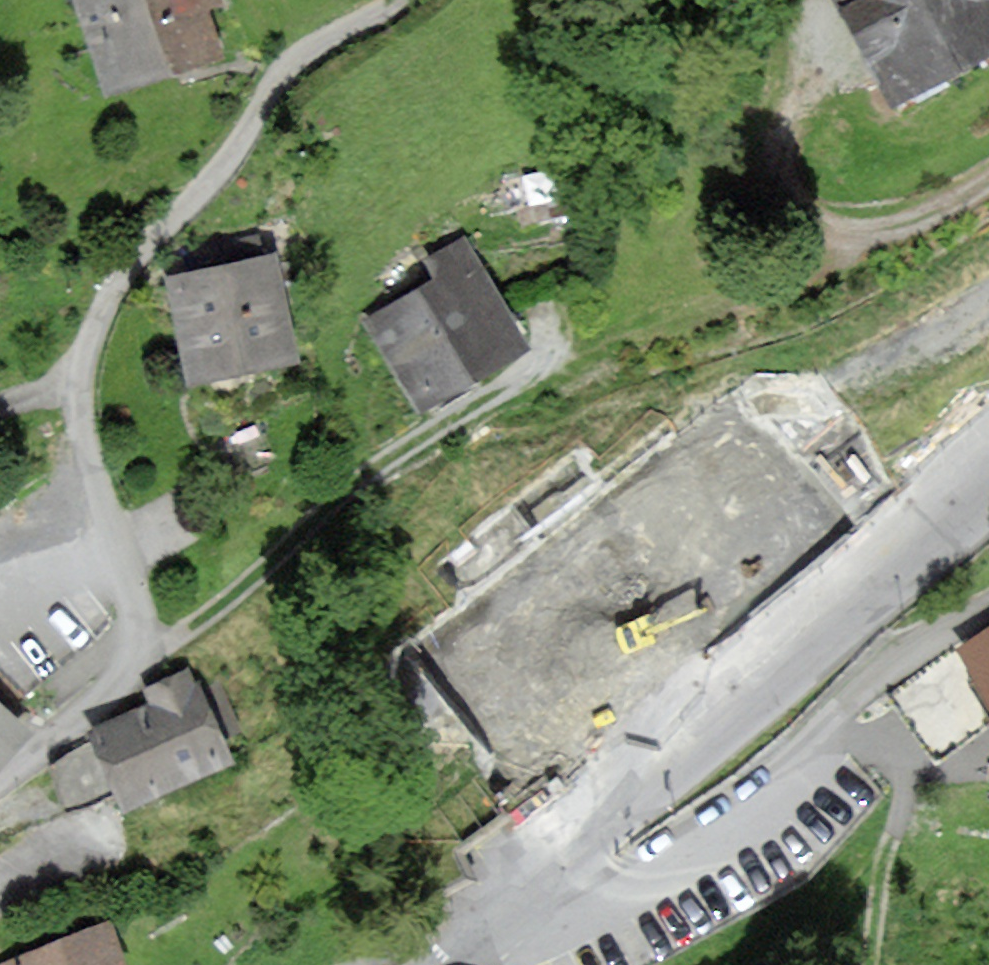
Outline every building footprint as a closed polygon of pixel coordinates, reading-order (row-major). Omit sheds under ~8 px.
[(220,0),(82,0),(111,88),(218,53),(203,6),(220,0)] [(906,98),(988,54),(988,0),(853,0),(906,98)] [(443,280),(374,321),(424,403),(524,343),(463,243),(432,262),(443,280)] [(166,283),(189,375),(295,349),(272,257),(166,283)] [(961,650),(988,696),(988,633),(961,650)] [(988,722),(988,696),(961,650),(896,689),(935,754),(988,722)] [(95,727),(126,802),(226,760),(188,671),(150,687),(156,701),(95,727)] [(0,964),(120,964),(108,929),(0,964)]
